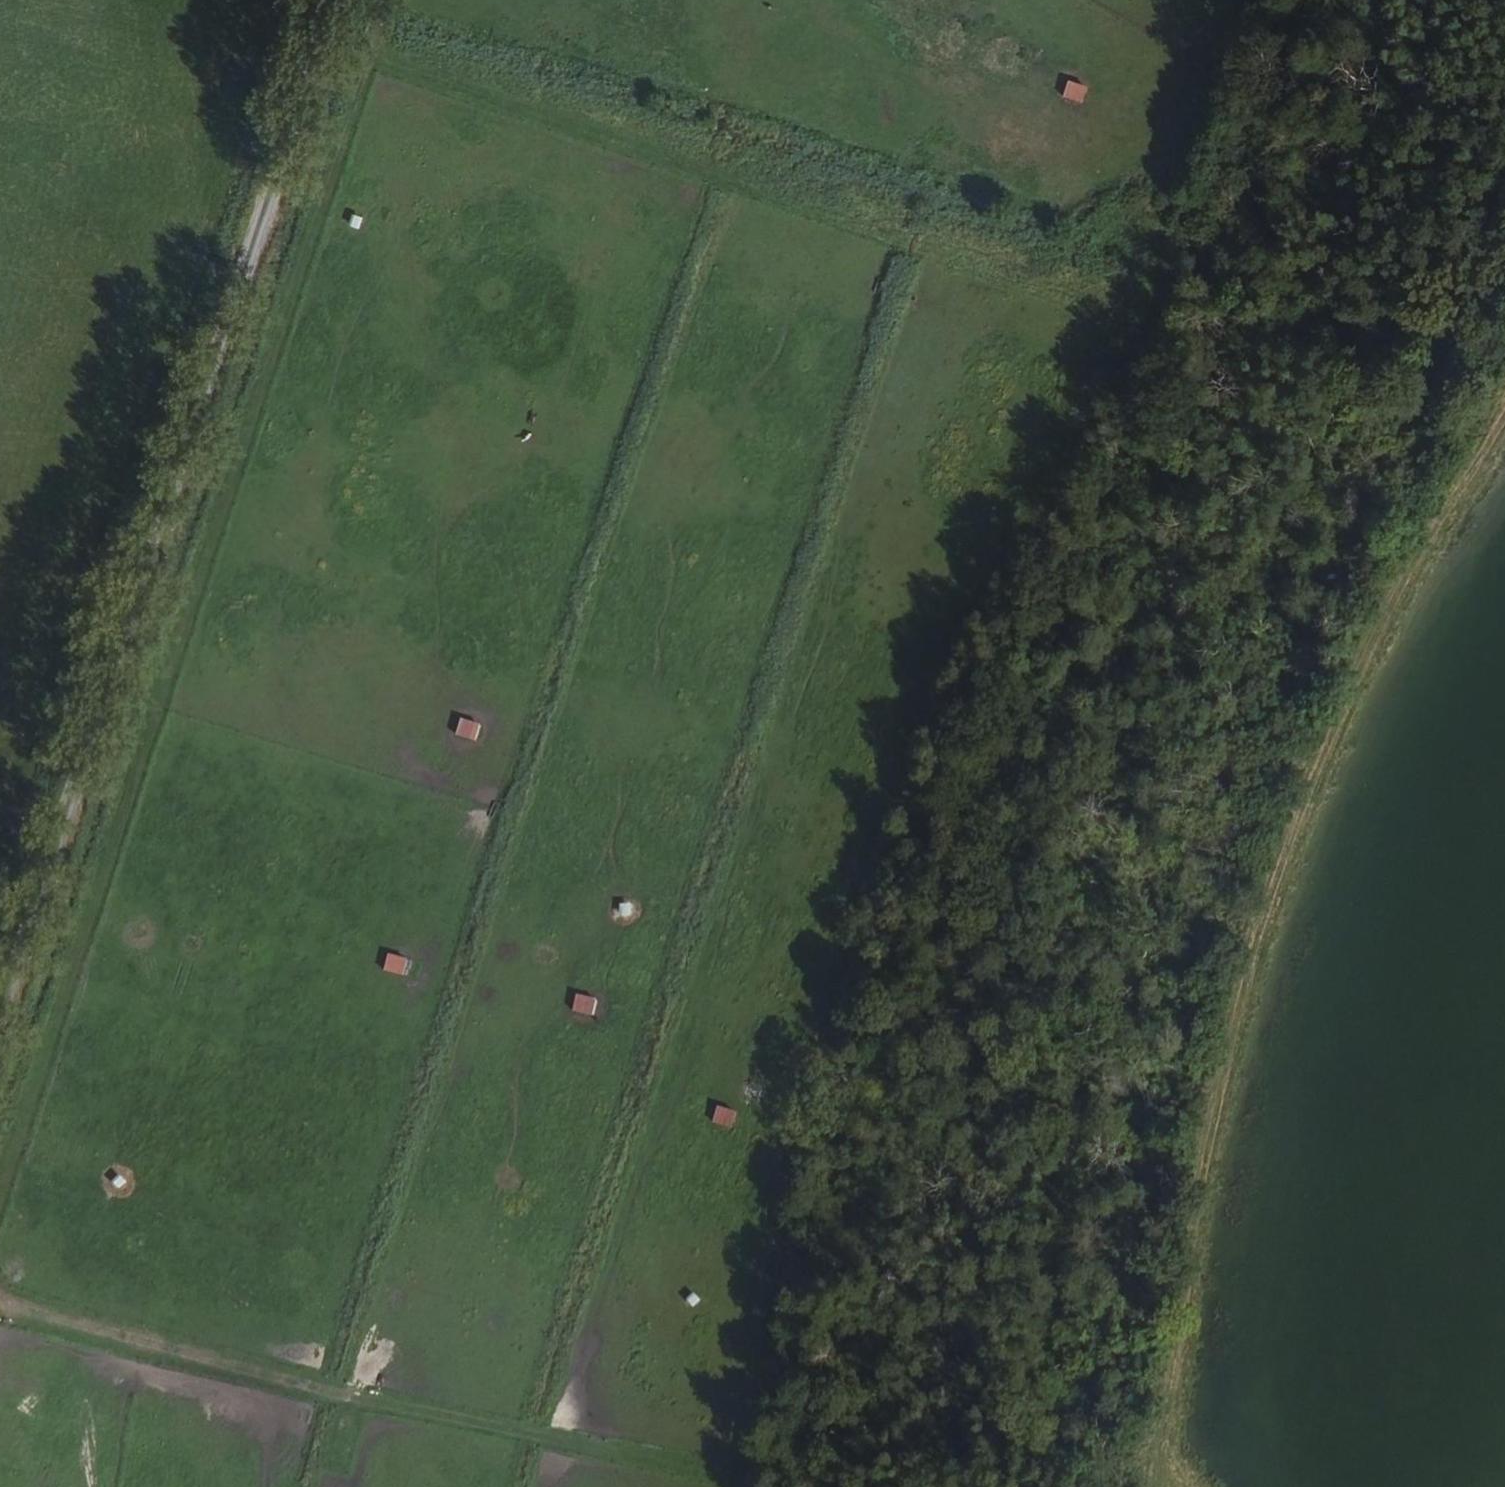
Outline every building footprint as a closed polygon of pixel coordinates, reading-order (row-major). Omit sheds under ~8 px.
[(1066,78),(1060,95),(1080,102),(1086,85),(1066,78)] [(459,717),(455,736),(476,740),(480,721),(459,717)] [(386,952),(383,971),(404,975),(408,956),(386,952)] [(575,994),(572,1013),(593,1016),(596,997),(575,994)] [(741,1097),(759,1104),(767,1085),(749,1078),(741,1097)]
